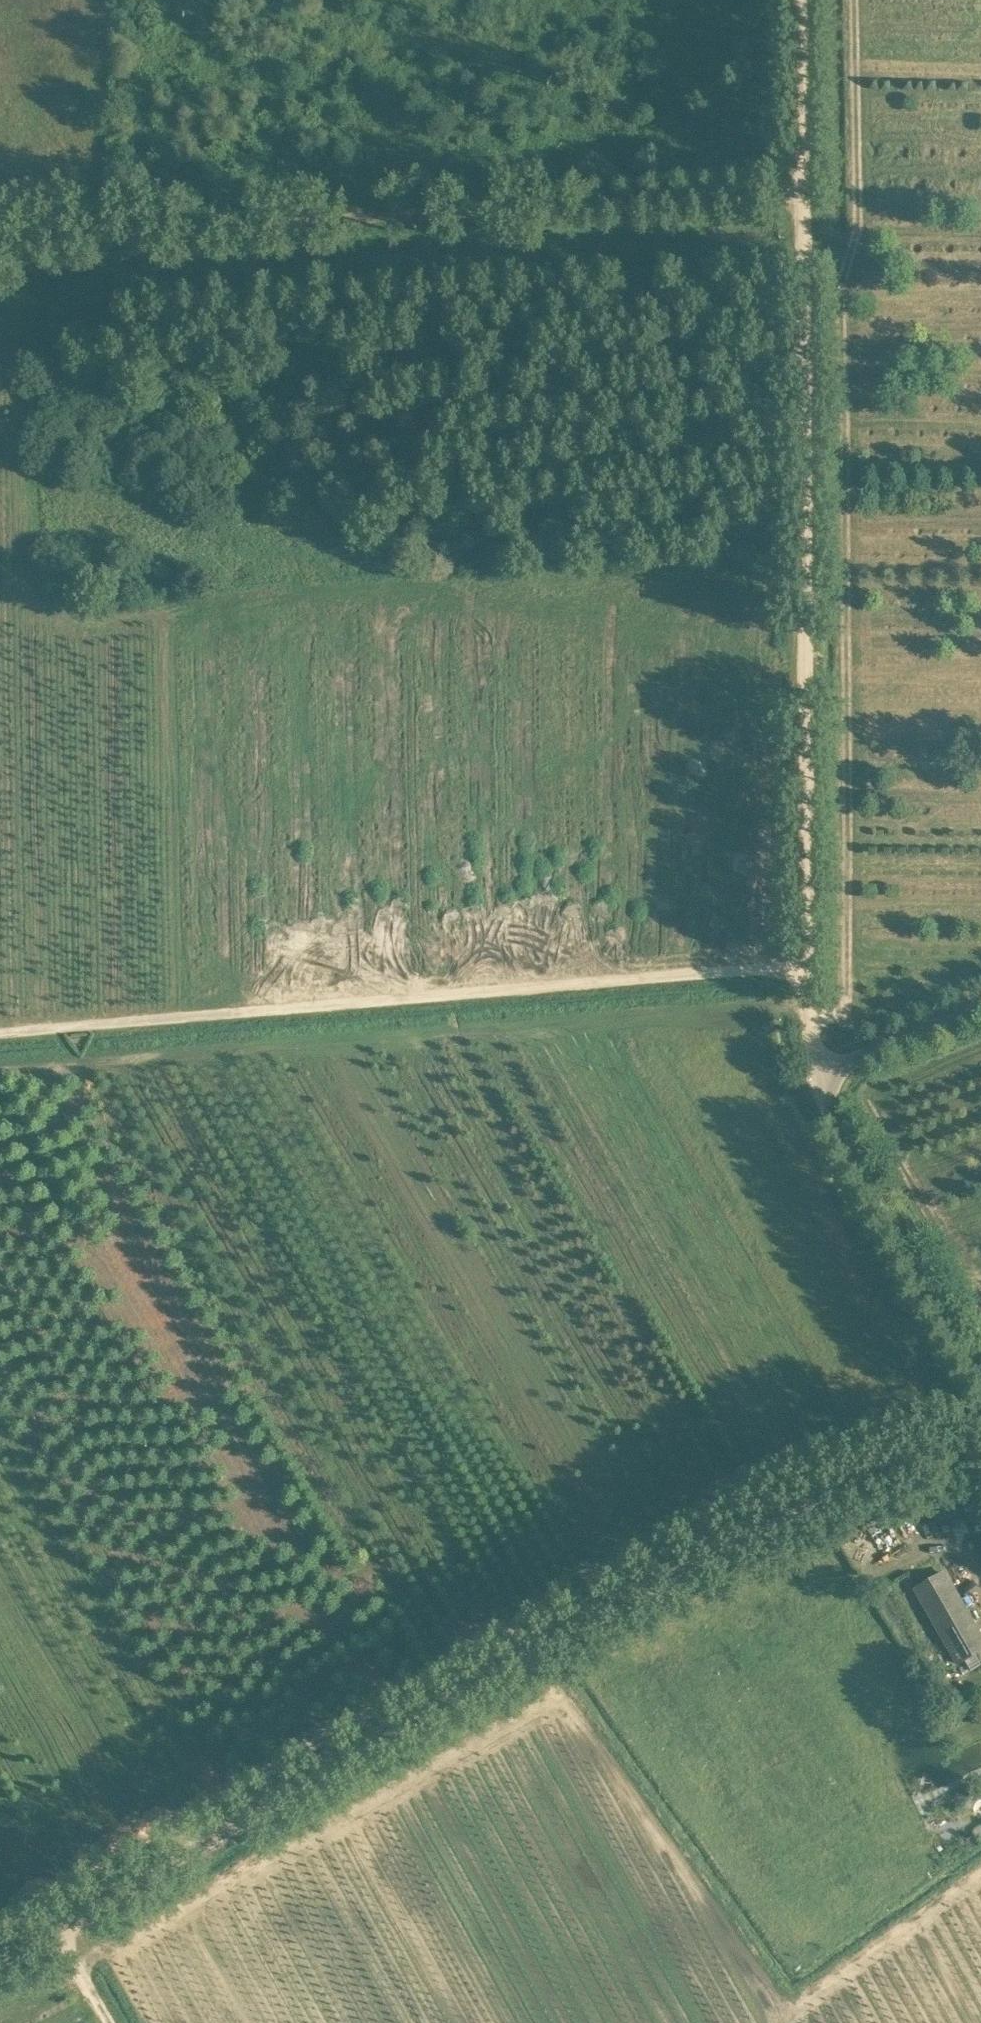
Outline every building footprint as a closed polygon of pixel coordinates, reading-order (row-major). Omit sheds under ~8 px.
[(969,1657),(980,1650),(980,1637),(944,1572),(916,1588),(959,1663),(969,1657)]
